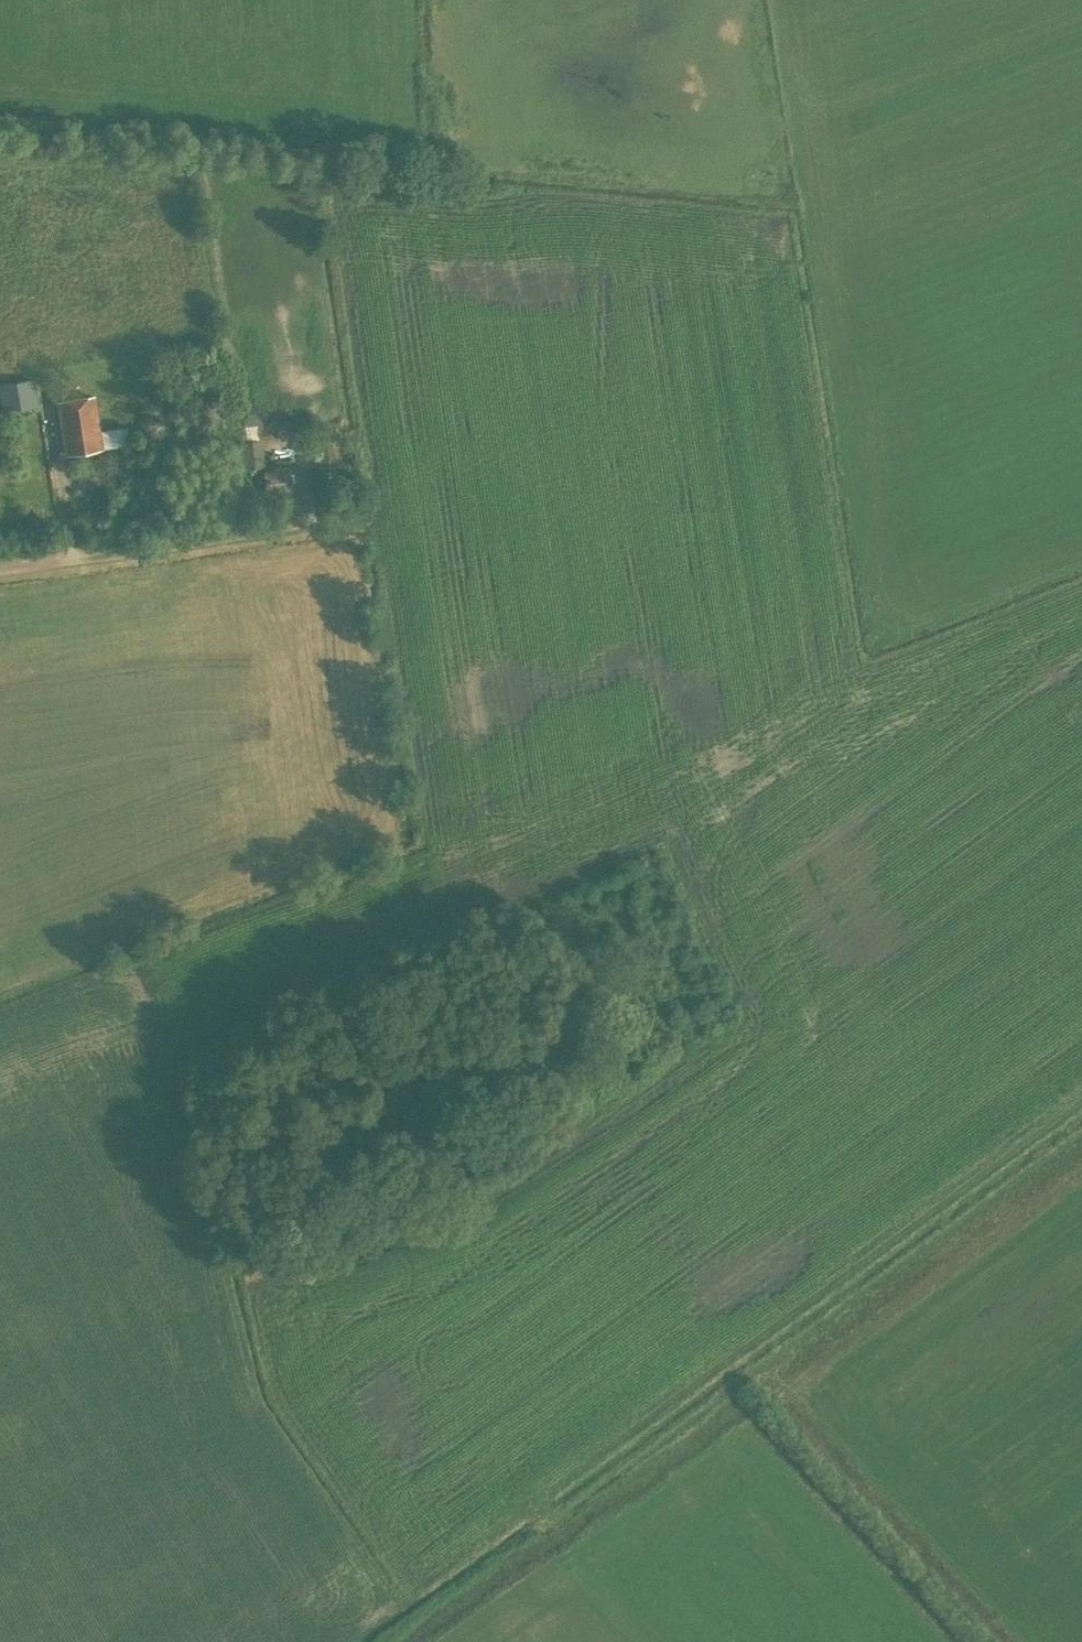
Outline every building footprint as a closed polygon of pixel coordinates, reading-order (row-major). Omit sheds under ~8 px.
[(35,379),(0,383),(0,403),(1,411),(38,406),(35,379)] [(111,428),(99,430),(94,396),(58,402),(66,454),(102,448),(102,449),(128,443),(126,437),(142,435),(134,379),(114,382),(117,402),(108,403),(111,428)]
